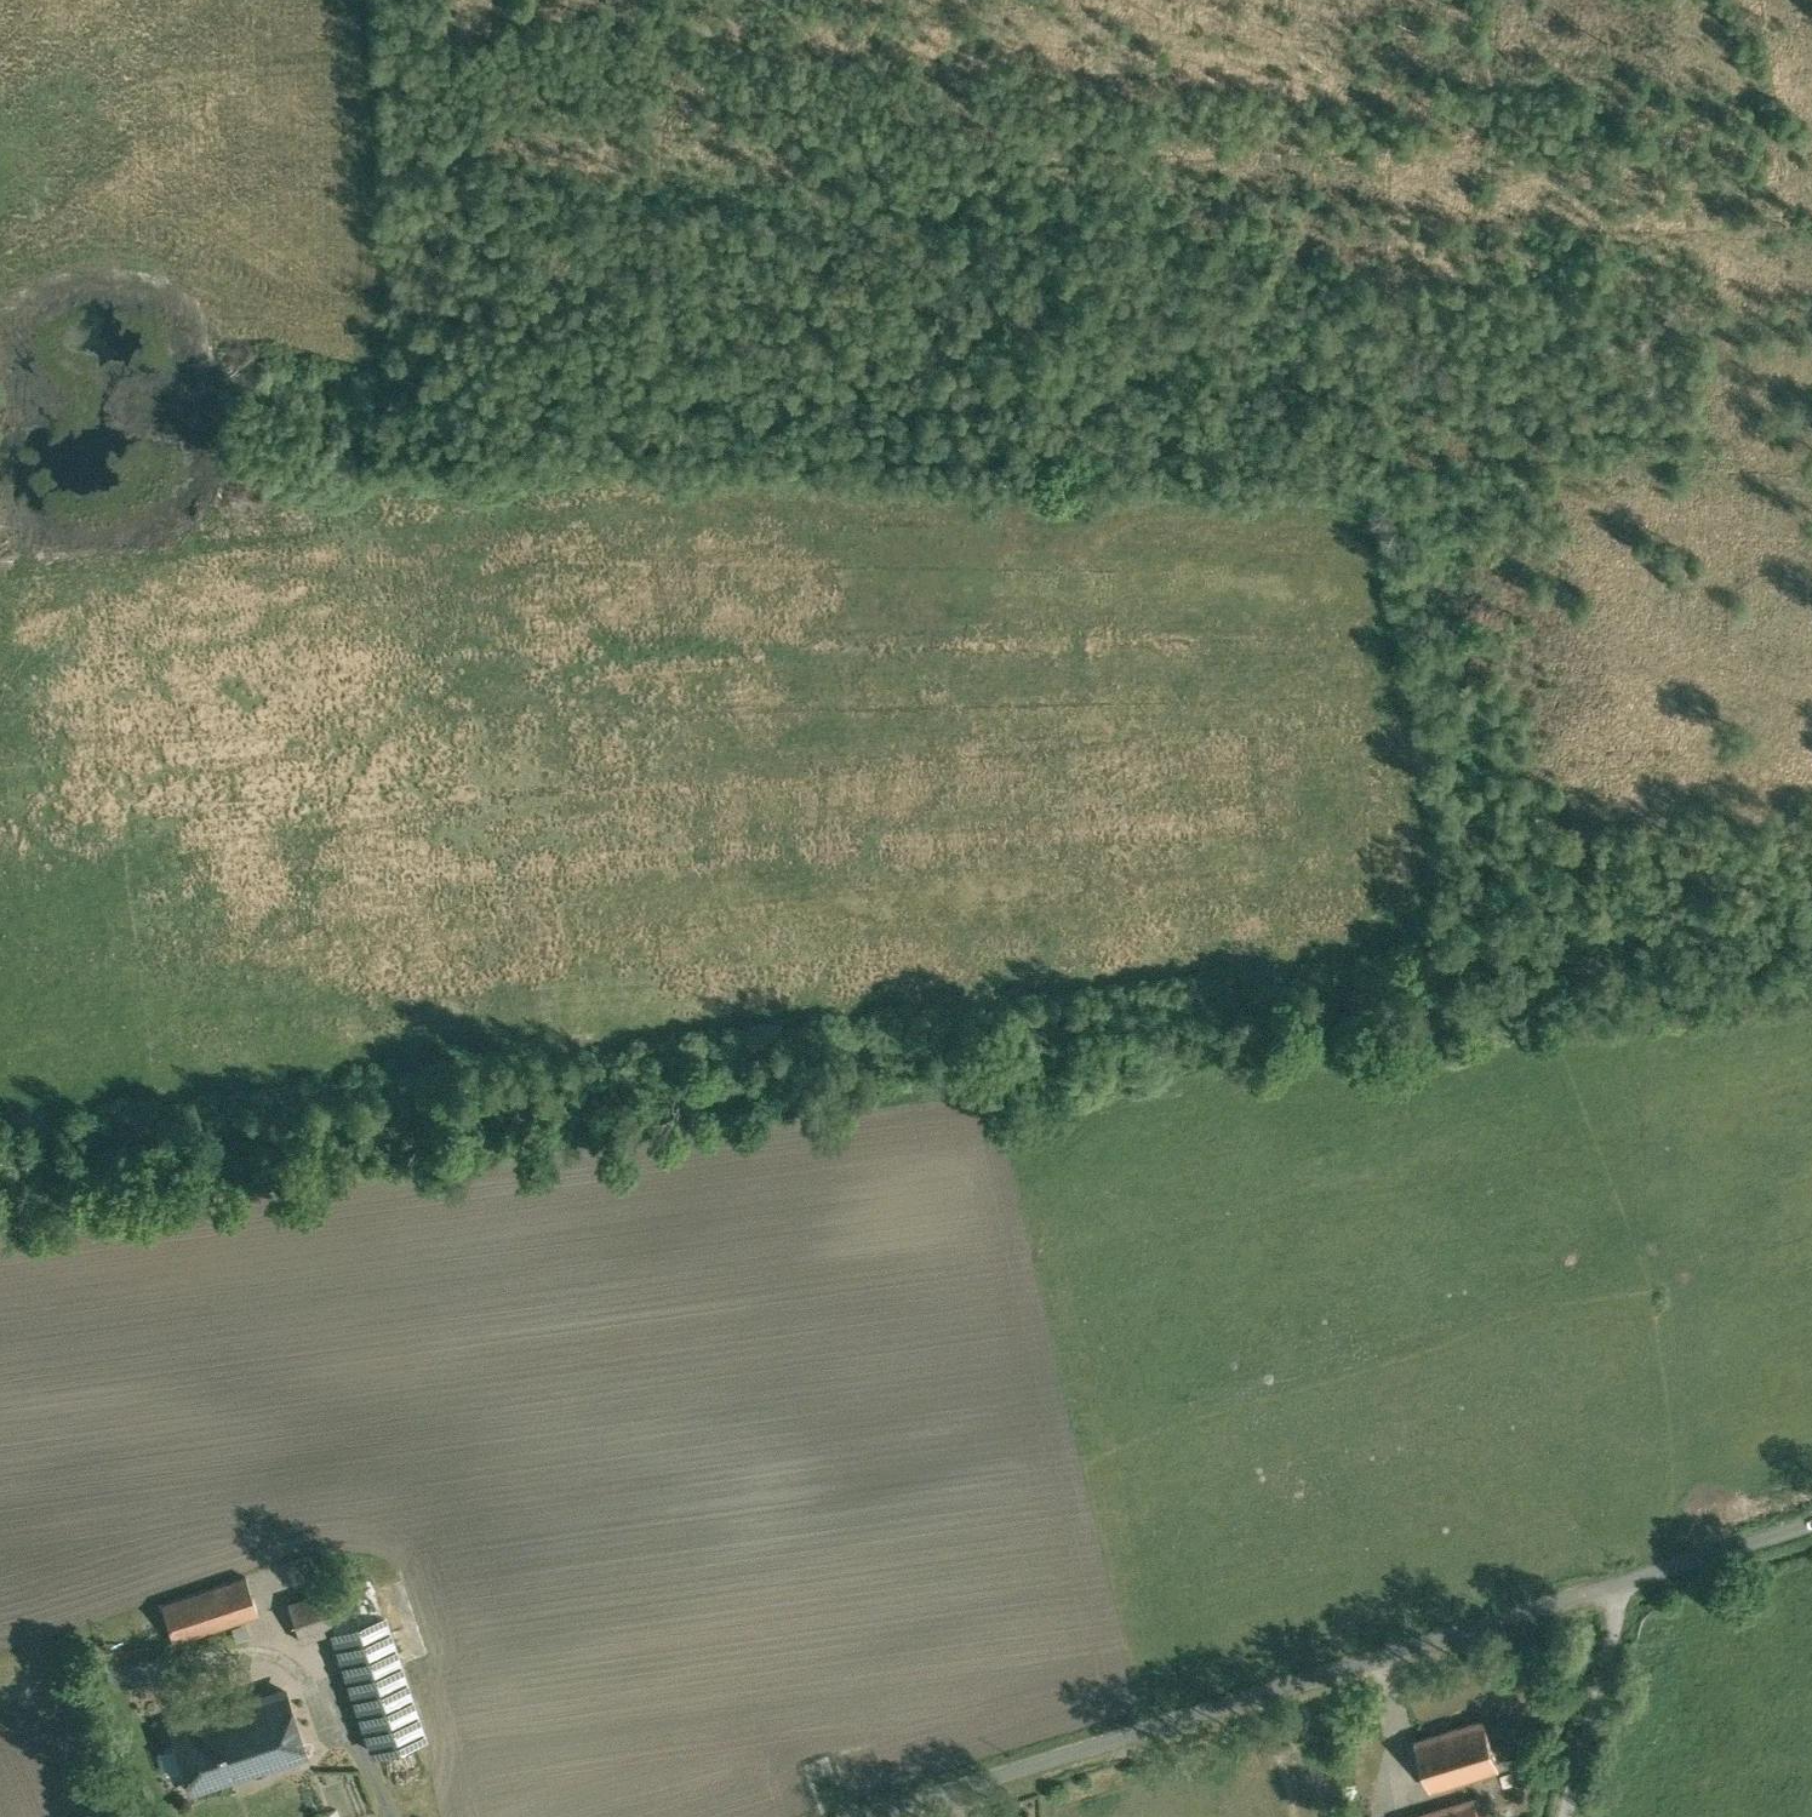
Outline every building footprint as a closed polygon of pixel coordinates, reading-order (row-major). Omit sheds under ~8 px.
[(248,1584),(156,1611),(169,1646),(259,1623),(248,1584)] [(325,1593),(288,1607),(299,1644),(334,1634),(325,1593)] [(395,1611),(334,1634),(374,1757),(435,1736),(395,1611)] [(286,1689),(175,1726),(195,1787),(306,1750),(286,1689)] [(1499,1767),(1484,1719),(1416,1740),(1431,1788),(1499,1767)] [(1471,1804),(1426,1816),(1476,1816),(1471,1804)]
